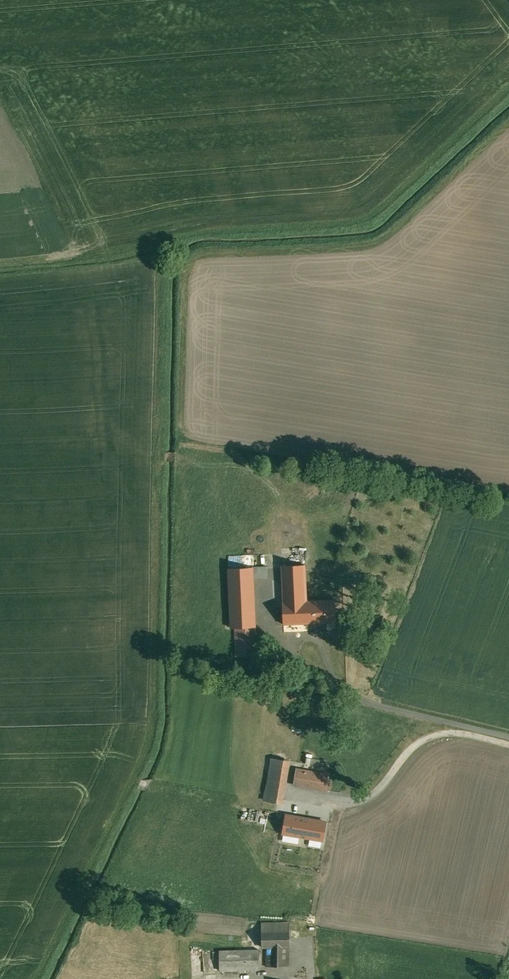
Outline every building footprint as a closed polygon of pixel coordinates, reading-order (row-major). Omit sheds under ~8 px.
[(331,518),(319,519),(319,527),(331,526),(331,518)] [(306,564),(282,565),(283,601),(306,600),(307,600),(306,564)] [(267,566),(253,567),(253,578),(267,577),(267,566)] [(253,567),(228,568),(231,627),(236,627),(254,626),(255,626),(253,578),(253,567)] [(307,600),(306,600),(283,601),(284,624),(336,622),(335,599),(307,600)] [(254,626),(236,627),(237,656),(256,655),(254,626)] [(282,749),(274,747),(272,757),(281,759),(282,749)] [(281,759),(272,757),(265,799),(283,802),(291,760),(281,759)] [(329,775),(296,769),(293,784),(326,789),(329,775)] [(310,818),(286,814),(284,830),(281,830),(281,833),(286,834),(299,836),(301,824),(308,826),(310,818)] [(301,824),(299,836),(286,834),(283,855),(282,854),(281,859),(303,863),(308,826),(301,824)] [(292,945),(291,922),(263,922),(264,946),(268,946),(268,965),(291,964),(290,945),(292,945)] [(260,950),(221,951),(221,971),(261,970),(260,950)]
